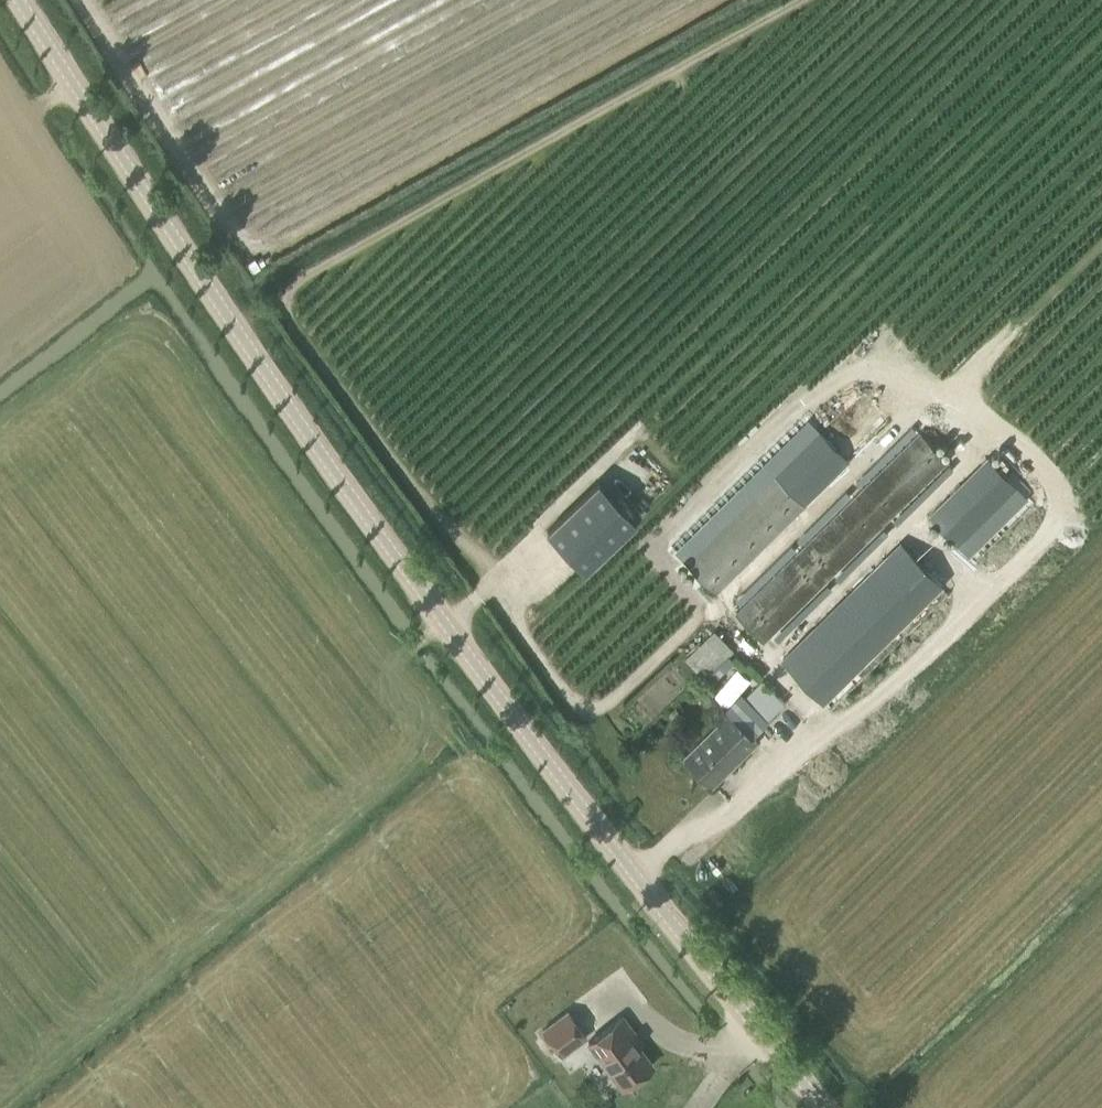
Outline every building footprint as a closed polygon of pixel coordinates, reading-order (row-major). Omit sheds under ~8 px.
[(949,461),(920,432),(735,613),(765,642),(949,461)] [(639,515),(671,481),(634,447),(602,481),(639,515)] [(1017,487),(988,457),(929,515),(959,545),(1017,487)] [(804,503),(775,474),(686,562),(714,590),(804,503)] [(584,569),(633,520),(598,483),(547,531),(584,569)] [(848,595),(878,625),(931,573),(901,543),(848,595)] [(878,625),(848,595),(782,660),(812,690),(878,625)] [(686,659),(705,679),(733,651),(714,631),(686,659)] [(785,703),(763,680),(744,698),(767,721),(785,703)] [(757,742),(747,732),(730,714),(686,757),(713,786),(757,742)] [(584,1038),(565,1013),(540,1031),(559,1056),(584,1038)] [(620,1090),(650,1067),(630,1040),(634,1037),(620,1017),(586,1042),(620,1090)]
